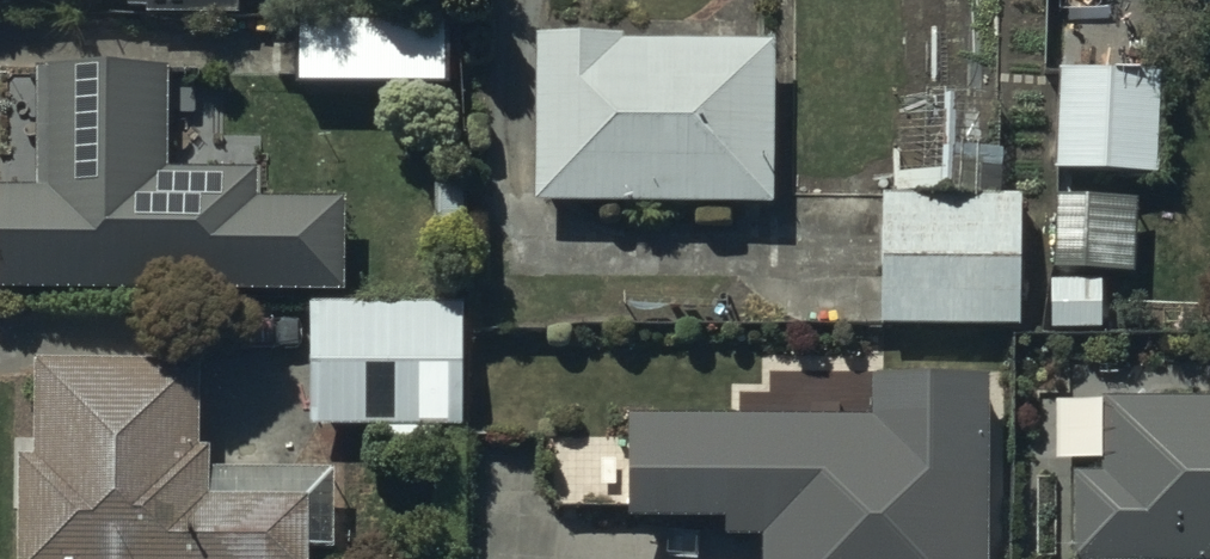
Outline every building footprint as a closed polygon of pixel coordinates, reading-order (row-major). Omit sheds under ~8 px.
[(129,5),(148,5),(148,13),(243,13),(243,0),(129,0),(129,5)] [(444,18),(300,19),(300,82),(444,81),(444,18)] [(624,33),(537,33),(536,200),(771,201),(772,41),(623,41),(624,33)] [(37,66),(36,186),(0,186),(0,288),(341,290),(342,199),(259,198),(259,165),(169,165),(169,67),(37,66)] [(1160,73),(1062,69),(1058,169),(1155,173),(1160,73)] [(1021,193),(883,192),(882,323),(1020,323),(1021,193)] [(463,302),(310,302),(310,425),(463,425),(463,302)] [(35,356),(35,453),(14,453),(14,558),(306,558),(306,544),(332,544),(332,469),(207,469),(207,446),(202,446),(202,356),(35,356)] [(874,376),(873,417),(629,415),(629,518),(726,519),(726,538),(762,537),(762,558),(988,558),(989,374),(874,376)] [(1100,396),(1101,470),(1071,470),(1072,558),(1209,558),(1209,395),(1100,396)]
